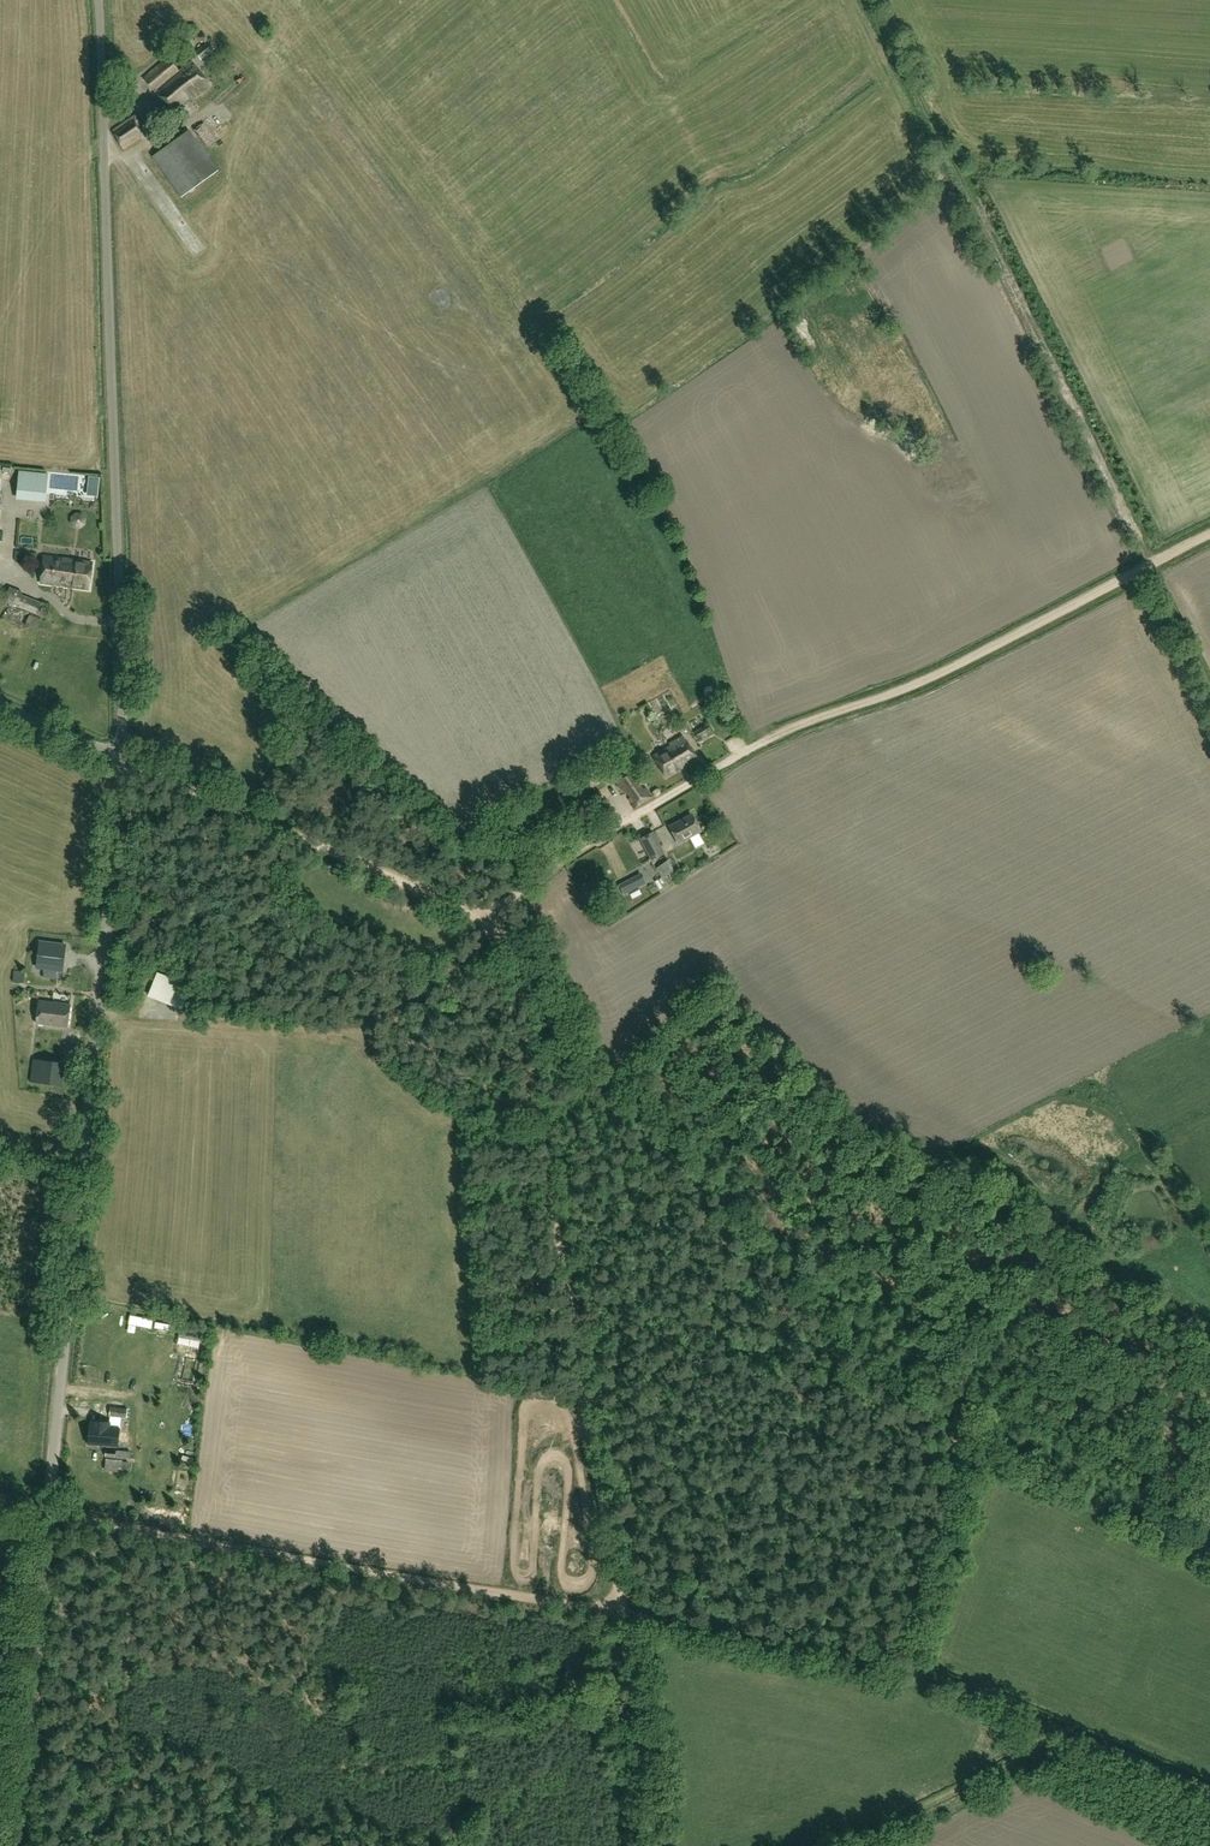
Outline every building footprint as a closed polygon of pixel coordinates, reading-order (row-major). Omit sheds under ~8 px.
[(201,60),(215,49),(207,41),(195,51),(201,60)] [(179,70),(169,57),(143,77),(173,114),(195,97),(211,85),(192,60),(179,70)] [(124,149),(147,133),(135,114),(111,130),(124,149)] [(206,145),(216,138),(204,122),(194,129),(206,145)] [(180,197),(217,170),(189,129),(152,156),(180,197)] [(47,478),(20,476),(18,498),(45,500),(47,478)] [(99,478),(89,478),(88,495),(97,496),(99,478)] [(88,589),(92,562),(44,556),(40,583),(88,589)] [(36,614),(41,603),(21,595),(22,592),(10,587),(4,600),(8,602),(1,619),(24,628),(29,611),(36,614)] [(699,738),(711,731),(708,724),(695,731),(699,738)] [(670,743),(671,745),(653,756),(666,777),(697,758),(684,735),(670,743)] [(737,752),(744,746),(738,739),(731,744),(737,752)] [(641,789),(638,784),(641,780),(632,767),(615,780),(625,793),(627,792),(630,797),(628,798),(635,808),(652,796),(646,787),(641,789)] [(593,808),(605,801),(599,791),(587,798),(593,808)] [(677,842),(700,830),(691,814),(668,826),(677,842)] [(651,859),(664,852),(653,832),(640,839),(651,859)] [(662,877),(674,870),(668,860),(657,868),(662,877)] [(641,874),(634,878),(638,887),(645,883),(641,874)] [(524,921),(529,918),(523,909),(519,913),(524,921)] [(581,912),(569,915),(570,922),(582,919),(581,912)] [(63,970),(66,945),(40,941),(36,966),(63,970)] [(409,983),(413,969),(401,964),(397,978),(409,983)] [(47,979),(60,979),(61,972),(47,971),(47,979)] [(183,1006),(190,987),(157,974),(149,993),(183,1006)] [(67,1027),(70,1004),(39,1000),(36,1023),(67,1027)] [(170,1005),(168,1012),(181,1015),(183,1008),(170,1005)] [(56,1084),(59,1062),(34,1058),(31,1081),(56,1084)] [(110,1426),(120,1427),(121,1417),(127,1417),(128,1407),(110,1406),(109,1416),(110,1416),(110,1421),(91,1420),(91,1425),(89,1424),(89,1433),(106,1434),(107,1429),(109,1429),(110,1426)] [(118,1447),(120,1427),(110,1426),(109,1429),(107,1429),(106,1434),(89,1433),(88,1445),(118,1447)] [(130,1459),(130,1451),(106,1448),(105,1457),(130,1459)] [(128,1473),(129,1461),(123,1461),(123,1459),(106,1458),(104,1471),(128,1473)]
